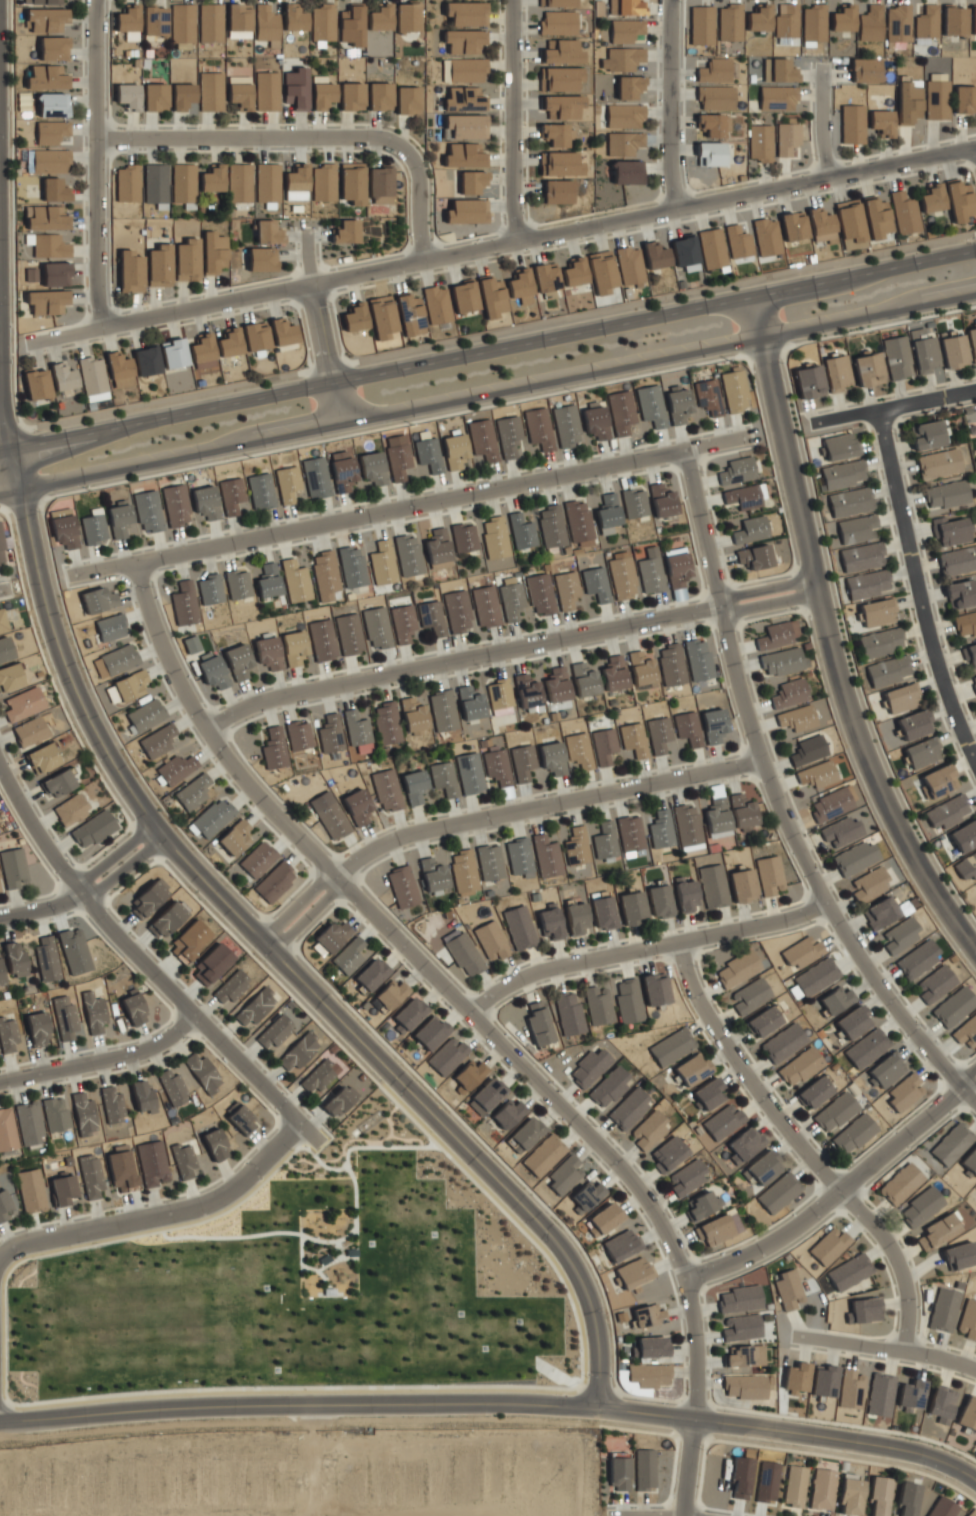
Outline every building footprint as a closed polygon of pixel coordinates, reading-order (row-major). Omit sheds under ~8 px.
[(644,15),(644,0),(609,0),(609,15),(644,15)] [(339,42),(350,42),(350,47),(363,47),(362,2),(348,3),(348,10),(339,11),(339,42)] [(444,2),(444,17),(450,17),(450,25),(486,26),(486,3),(444,2)] [(221,3),(198,4),(199,43),(222,42),(221,3)] [(227,31),(250,31),(251,4),(227,3),(227,31)] [(269,40),(269,47),(278,47),(278,13),(269,13),(269,3),(255,3),(255,40),(269,40)] [(311,8),(312,47),(324,47),(324,41),(335,40),(334,3),(320,3),(320,8),(311,8)] [(395,3),(395,32),(419,32),(418,3),(395,3)] [(718,8),(718,41),(741,41),(741,3),(727,3),(727,8),(718,8)] [(798,3),(778,3),(777,16),(775,16),(775,44),(790,44),(790,37),(797,37),(798,3)] [(802,8),(802,46),(809,46),(809,42),(825,41),(824,3),(811,4),(811,7),(802,8)] [(830,31),(854,31),(853,3),(839,4),(840,12),(830,13),(830,31)] [(858,41),(881,41),(881,3),(866,3),(866,14),(858,14),(858,41)] [(172,4),(172,49),(194,49),(194,4),(172,4)] [(306,30),(306,4),(283,4),(283,31),(306,30)] [(390,4),(376,4),(376,11),(367,11),(367,31),(391,30),(390,4)] [(769,31),(770,4),(755,4),(755,13),(746,13),(746,31),(769,31)] [(937,4),(923,4),(923,15),(914,15),(914,38),(937,37),(937,4)] [(115,13),(115,32),(125,31),(125,41),(139,41),(138,5),(124,5),(124,13),(115,13)] [(886,6),(886,41),(910,41),(909,5),(886,6)] [(143,6),(143,39),(166,40),(167,6),(143,6)] [(713,6),(690,6),(690,45),(713,45),(713,6)] [(942,35),(965,36),(966,6),(943,6),(942,35)] [(31,32),(62,32),(62,23),(68,23),(67,8),(25,9),(26,21),(31,21),(31,32)] [(575,11),(542,11),(543,19),(538,20),(538,35),(576,34),(575,11)] [(643,20),(610,20),(610,43),(632,43),(632,34),(644,34),(643,20)] [(486,44),(486,30),(442,31),(442,43),(447,43),(448,54),(479,54),(479,44),(486,44)] [(39,60),(66,60),(67,38),(39,37),(39,60)] [(541,63),(581,64),(582,51),(577,51),(577,40),(554,39),(554,49),(541,49),(541,63)] [(643,48),(607,48),(607,71),(634,71),(634,62),(644,62),(643,48)] [(696,81),(730,81),(730,58),(707,58),(707,67),(696,67),(696,81)] [(443,81),(486,82),(486,59),(443,59),(443,81)] [(797,82),(797,67),(788,67),(789,60),(767,59),(767,81),(797,82)] [(878,59),(850,59),(850,82),(878,82),(878,59)] [(62,65),(31,65),(31,76),(25,77),(25,88),(68,88),(68,74),(62,74),(62,65)] [(306,111),(306,67),(294,67),(294,72),(283,72),(284,103),(293,103),(293,111),(306,111)] [(575,91),(575,81),(581,81),(581,67),(542,68),(542,91),(575,91)] [(222,72),(199,72),(199,111),(222,111),(222,72)] [(256,72),(255,110),(278,111),(279,72),(256,72)] [(227,102),(236,102),(236,110),(251,110),(251,77),(228,76),(227,102)] [(644,77),(617,76),(616,99),(635,100),(635,91),(643,91),(644,77)] [(311,79),(312,111),(327,110),(327,101),(335,101),(335,83),(324,83),(324,78),(311,79)] [(898,125),(911,125),(911,117),(921,117),(921,80),(897,80),(898,125)] [(925,119),(948,119),(949,81),(926,80),(925,119)] [(363,83),(340,82),(339,110),(363,110),(363,83)] [(391,110),(390,82),(367,83),(368,110),(391,110)] [(143,111),(167,111),(167,83),(143,84),(143,111)] [(139,111),(138,84),(115,84),(115,103),(123,103),(123,112),(139,111)] [(195,102),(195,84),(171,84),(172,112),(187,111),(186,103),(195,102)] [(395,87),(396,114),(419,114),(419,86),(395,87)] [(733,87),(698,86),(697,109),(733,110),(733,87)] [(795,86),(759,87),(760,111),(796,110),(795,86)] [(975,113),(975,86),(954,86),(954,113),(975,113)] [(443,110),(486,110),(487,96),(479,96),(479,87),(448,87),(448,98),(443,98),(443,110)] [(67,94),(38,93),(37,116),(67,117),(67,94)] [(541,110),(547,110),(547,118),(577,119),(577,107),(582,108),(583,96),(541,96),(541,110)] [(642,104),(606,104),(606,127),(642,128),(642,104)] [(863,144),(863,105),(841,104),(840,143),(863,144)] [(892,111),(869,110),(869,128),(878,128),(878,136),(892,137),(892,111)] [(723,137),(723,125),(729,125),(729,114),(696,115),(696,129),(705,128),(705,138),(723,137)] [(486,115),(445,115),(445,128),(450,128),(450,138),(486,138),(486,115)] [(69,121),(36,121),(36,144),(61,144),(61,135),(69,135),(69,121)] [(776,123),(777,157),(796,156),(796,145),(800,145),(799,123),(776,123)] [(771,162),(772,125),(749,124),(748,158),(758,158),(758,161),(771,162)] [(548,147),(566,147),(566,138),(573,139),(573,125),(540,125),(540,138),(548,138),(548,147)] [(643,132),(607,133),(607,155),(634,155),(633,147),(643,147),(643,132)] [(443,167),(487,166),(487,152),(479,152),(479,143),(448,143),(448,154),(443,154),(443,167)] [(700,166),(723,166),(723,143),(696,143),(696,157),(701,157),(700,166)] [(69,150),(32,150),(32,173),(69,173),(69,150)] [(581,162),(575,162),(575,152),(543,152),(543,175),(581,176),(581,162)] [(641,161),(612,161),(611,184),(640,184),(641,161)] [(363,162),(339,163),(340,200),(349,200),(349,205),(364,205),(363,162)] [(251,163),(227,164),(228,203),(251,202),(251,163)] [(256,202),(279,202),(277,163),(255,164),(256,202)] [(284,191),(307,192),(307,164),(293,163),(293,172),(284,172),(284,191)] [(116,169),(115,201),(139,202),(139,164),(124,164),(124,169),(116,169)] [(143,202),(157,203),(157,207),(166,207),(167,164),(144,164),(143,202)] [(194,164),(171,164),(172,202),(195,202),(194,164)] [(223,164),(209,165),(209,172),(200,172),(200,192),(223,191),(223,164)] [(312,200),(335,200),(335,164),(312,165),(312,200)] [(368,167),(369,204),(391,203),(390,166),(368,167)] [(487,171),(459,172),(460,195),(478,194),(478,186),(487,186),(487,171)] [(42,200),(69,201),(70,186),(61,186),(61,178),(43,178),(42,200)] [(952,223),(964,221),(963,216),(974,214),(968,183),(959,185),(958,178),(944,180),(952,223)] [(542,203),(570,204),(571,181),(543,180),(542,203)] [(927,194),(919,195),(921,212),(943,210),(941,184),(926,185),(927,194)] [(898,235),(920,230),(913,198),(905,200),(902,189),(888,192),(898,235)] [(892,231),(885,200),(876,202),(875,195),(861,198),(870,240),(882,238),(881,233),(892,231)] [(487,199),(451,200),(451,209),(445,209),(445,223),(487,223),(487,199)] [(842,250),(865,247),(859,199),(835,202),(842,250)] [(70,215),(63,215),(63,205),(26,206),(26,230),(70,229),(70,215)] [(807,208),(813,242),(828,239),(829,243),(836,241),(832,213),(822,215),(821,206),(807,208)] [(785,242),(807,238),(802,210),(779,215),(785,242)] [(752,221),(759,257),(782,252),(775,217),(752,221)] [(256,243),(283,243),(283,228),(274,228),(274,220),(256,219),(256,243)] [(358,242),(358,219),(339,219),(340,228),(332,229),(332,243),(358,242)] [(740,234),(738,223),(726,225),(730,258),(753,255),(750,233),(740,234)] [(728,265),(719,227),(697,232),(705,270),(728,265)] [(226,267),(226,236),(215,236),(215,231),(203,231),(203,275),(217,275),(217,267),(226,267)] [(60,234),(25,234),(25,244),(33,244),(33,257),(70,257),(70,243),(60,243),(60,234)] [(670,240),(676,267),(698,262),(692,235),(670,240)] [(175,244),(176,281),(199,281),(198,238),(184,238),(184,244),(175,244)] [(642,243),(648,270),(670,265),(666,247),(658,249),(656,240),(642,243)] [(147,250),(147,287),(171,286),(170,243),(157,244),(157,250),(147,250)] [(622,285),(644,281),(637,246),(615,250),(622,285)] [(248,271),(275,271),(275,248),(249,248),(248,271)] [(142,292),(142,255),(133,255),(133,249),(119,249),(119,292),(142,292)] [(595,296),(609,293),(607,287),(617,285),(609,250),(586,254),(595,296)] [(570,267),(561,269),(564,287),(587,282),(582,257),(568,260),(570,267)] [(69,262),(42,263),(43,286),(70,285),(69,262)] [(543,299),(559,297),(555,263),(533,265),(536,293),(542,292),(543,299)] [(506,280),(510,298),(518,296),(520,305),(534,302),(527,268),(513,271),(514,278),(506,280)] [(501,279),(492,281),(490,274),(476,277),(485,320),(498,317),(497,313),(507,310),(501,279)] [(449,284),(456,314),(479,309),(472,279),(449,284)] [(452,320),(445,288),(437,289),(436,285),(421,288),(429,325),(452,320)] [(69,290),(26,291),(26,304),(31,304),(32,315),(63,314),(62,304),(69,304),(69,290)] [(403,337),(426,332),(419,296),(409,298),(408,291),(395,294),(403,337)] [(374,341),(389,339),(388,332),(396,331),(391,295),(368,298),(374,341)] [(350,312),(342,313),(344,331),(367,328),(364,302),(349,304),(350,312)] [(297,342),(294,324),(284,325),(283,317),(270,319),(273,345),(297,342)] [(247,352),(270,347),(264,320),(242,325),(247,352)] [(967,325),(972,363),(975,362),(975,324),(967,325)] [(225,338),(217,339),(219,357),(242,354),(239,327),(223,329),(225,338)] [(189,345),(193,369),(216,366),(210,333),(196,336),(197,343),(189,345)] [(939,339),(946,369),(969,364),(962,333),(939,339)] [(882,339),(890,380),(910,376),(907,363),(910,362),(904,335),(882,339)] [(917,373),(941,368),(934,336),(910,341),(917,373)] [(159,342),(165,369),(188,364),(182,337),(159,342)] [(137,376),(160,373),(156,345),(133,348),(137,376)] [(134,384),(129,357),(121,359),(119,350),(105,353),(112,389),(134,384)] [(854,356),(858,386),(883,383),(879,353),(854,356)] [(830,393),(844,390),(843,386),(852,384),(845,354),(822,359),(830,393)] [(106,393),(102,359),(91,360),(91,357),(79,358),(85,401),(95,400),(94,395),(106,393)] [(74,368),(65,370),(63,361),(50,364),(55,391),(78,386),(74,368)] [(793,370),(801,400),(826,394),(819,364),(793,370)] [(720,373),(727,413),(749,409),(741,365),(730,367),(731,371),(720,373)] [(45,367),(22,372),(28,401),(51,396),(45,367)] [(710,418),(722,416),(715,378),(694,382),(698,409),(708,407),(710,418)] [(665,427),(659,384),(636,388),(641,421),(652,419),(653,429),(665,427)] [(665,393),(672,426),(685,423),(683,414),(692,412),(687,388),(665,393)] [(636,422),(629,390),(607,394),(615,437),(629,435),(627,424),(636,422)] [(588,408),(582,409),(585,435),(595,434),(596,441),(609,439),(605,406),(598,406),(597,401),(588,402),(588,408)] [(559,447),(582,443),(574,404),(552,408),(559,447)] [(554,450),(547,407),(524,411),(529,444),(539,442),(541,452),(554,450)] [(495,419),(503,460),(522,456),(518,439),(522,438),(518,415),(495,419)] [(467,422),(473,455),(483,453),(485,463),(498,461),(490,418),(467,422)] [(913,451),(944,444),(938,419),(912,425),(915,437),(910,438),(913,451)] [(859,454),(854,431),(822,438),(827,461),(859,454)] [(447,471),(462,469),(461,463),(468,462),(465,434),(443,437),(447,471)] [(430,475),(442,473),(436,437),(414,440),(418,465),(428,463),(430,475)] [(392,483),(405,480),(403,468),(413,466),(408,442),(385,447),(392,483)] [(915,457),(921,480),(961,470),(956,447),(915,457)] [(350,491),(349,483),(356,482),(349,449),(329,453),(337,494),(350,491)] [(362,479),(370,478),(372,487),(387,484),(380,451),(358,455),(362,479)] [(717,472),(720,486),(756,478),(751,455),(725,461),(727,470),(717,472)] [(331,495),(323,456),(301,460),(309,499),(331,495)] [(866,483),(863,461),(821,465),(824,488),(866,483)] [(275,470),(282,506),(295,503),(293,491),(301,489),(296,465),(275,470)] [(276,506),(268,472),(247,477),(254,510),(276,506)] [(236,503),(245,501),(240,477),(218,481),(226,517),(238,514),(236,503)] [(969,501),(965,479),(923,488),(927,509),(969,501)] [(654,518),(677,513),(672,490),(663,492),(661,482),(648,484),(654,518)] [(162,487),(169,527),(190,523),(184,483),(162,487)] [(721,492),(724,504),(736,502),(738,511),(766,505),(761,483),(721,492)] [(192,488),(195,514),(205,513),(205,520),(218,519),(215,485),(192,488)] [(827,495),(833,518),(874,509),(868,485),(827,495)] [(647,515),(644,487),(621,489),(624,518),(647,515)] [(163,529),(156,489),(133,493),(141,533),(163,529)] [(600,535),(612,533),(611,526),(620,524),(615,492),(601,494),(603,507),(595,508),(600,535)] [(592,543),(588,500),(565,502),(569,546),(592,543)] [(545,553),(556,551),(555,547),(567,545),(559,504),(537,508),(545,553)] [(132,526),(130,505),(108,507),(112,539),(127,538),(126,527),(132,526)] [(91,515),(80,517),(85,546),(107,542),(101,508),(90,509),(91,515)] [(514,549),(536,545),(532,521),(522,523),(520,511),(508,513),(514,549)] [(842,544),(874,537),(872,528),(878,527),(875,513),(837,522),(842,544)] [(741,520),(743,529),(730,532),(734,545),(769,536),(763,514),(741,520)] [(53,543),(64,542),(64,549),(77,548),(74,515),(51,517),(53,543)] [(487,559),(510,555),(502,516),(482,520),(484,533),(482,534),(487,559)] [(934,518),(939,546),(971,541),(968,517),(946,521),(945,516),(934,518)] [(454,552),(477,550),(474,522),(451,524),(454,552)] [(430,529),(432,537),(424,539),(430,569),(452,565),(444,527),(430,529)] [(393,536),(402,577),(423,572),(414,532),(393,536)] [(374,585),(397,581),(388,538),(375,541),(377,551),(368,553),(374,585)] [(839,550),(845,573),(885,564),(880,541),(839,550)] [(737,564),(747,562),(749,571),(772,565),(768,544),(735,551),(737,564)] [(637,560),(643,593),(664,590),(656,545),(645,547),(647,558),(637,560)] [(937,554),(943,577),(975,569),(975,545),(937,554)] [(343,588),(365,585),(360,546),(338,548),(343,588)] [(670,590),(684,587),(683,579),(691,577),(685,547),(663,551),(670,590)] [(319,603),(333,600),(331,591),(340,590),(332,550),(309,554),(319,603)] [(614,600),(636,597),(630,552),(608,556),(614,600)] [(296,567),(294,557),(280,560),(289,603),(311,598),(305,565),(296,567)] [(263,575),(254,577),(259,598),(281,593),(274,561),(261,564),(263,575)] [(582,570),(585,594),(595,592),(597,604),(609,602),(604,567),(582,570)] [(845,577),(850,600),(891,590),(886,568),(845,577)] [(225,572),(229,599),(251,596),(247,569),(225,572)] [(574,609),(571,599),(581,597),(575,570),(553,575),(561,612),(574,609)] [(224,601),(218,572),(204,575),(205,579),(197,580),(201,605),(224,601)] [(525,577),(533,616),(556,612),(548,572),(525,577)] [(506,623),(519,620),(517,610),(524,608),(518,575),(498,579),(506,623)] [(175,625),(198,622),(192,579),(177,581),(178,592),(170,593),(175,625)] [(952,597),(953,608),(975,605),(975,587),(975,580),(944,584),(946,598),(952,597)] [(471,588),(478,628),(501,623),(494,584),(471,588)] [(119,605),(115,591),(105,593),(103,586),(80,593),(86,614),(119,605)] [(451,634),(473,630),(464,589),(442,594),(451,634)] [(859,605),(864,628),(895,620),(892,610),(896,610),(893,596),(859,605)] [(417,603),(420,627),(431,625),(433,637),(445,636),(441,600),(417,603)] [(390,608),(397,645),(411,642),(409,631),(417,629),(412,604),(390,608)] [(392,645),(384,606),(362,610),(369,649),(392,645)] [(957,638),(975,633),(975,611),(952,616),(957,638)] [(342,656),(364,651),(356,612),(334,617),(342,656)] [(101,642),(127,634),(121,613),(94,621),(101,642)] [(316,662),(338,656),(329,618),(306,623),(316,662)] [(800,639),(795,618),(764,625),(766,635),(754,637),(756,649),(800,639)] [(864,660),(893,652),(891,646),(903,643),(899,626),(858,637),(864,660)] [(280,634),(288,668),(302,665),(300,655),(307,653),(302,630),(280,634)] [(14,657),(7,635),(0,637),(0,662),(14,657)] [(200,650),(195,635),(183,638),(187,654),(200,650)] [(282,669),(277,636),(254,639),(258,665),(267,664),(269,671),(282,669)] [(690,682),(698,680),(699,686),(706,684),(705,679),(712,677),(705,637),(683,641),(690,682)] [(961,647),(968,670),(975,667),(975,642),(961,647)] [(138,664),(131,643),(99,654),(107,675),(138,664)] [(223,651),(235,681),(256,673),(244,643),(223,651)] [(686,683),(679,643),(656,647),(663,687),(686,683)] [(764,677),(808,666),(805,655),(801,656),(798,645),(759,655),(764,677)] [(217,690),(230,685),(216,650),(196,658),(206,686),(214,683),(217,690)] [(656,682),(652,654),(642,656),(641,650),(628,652),(632,685),(656,682)] [(625,688),(622,654),(607,656),(608,665),(601,666),(603,690),(625,688)] [(866,666),(873,688),(901,680),(900,677),(912,673),(907,654),(866,666)] [(593,667),(585,669),(584,661),(570,664),(577,697),(599,692),(593,667)] [(1,692),(23,685),(16,662),(0,668),(0,690),(1,692)] [(548,703),(570,698),(563,665),(549,668),(551,676),(542,678),(548,703)] [(140,685),(148,682),(143,669),(112,680),(121,702),(143,694),(140,685)] [(529,682),(527,672),(513,675),(520,711),(543,707),(537,680),(529,682)] [(808,698),(802,676),(776,684),(779,693),(769,696),(773,709),(808,698)] [(491,716),(513,712),(507,679),(485,682),(491,716)] [(919,705),(916,695),(919,694),(915,681),(882,692),(890,715),(919,705)] [(472,694),(470,684),(456,687),(463,721),(485,716),(480,693),(472,694)] [(4,698),(8,709),(4,710),(8,722),(45,710),(38,687),(4,698)] [(427,694),(436,732),(458,728),(449,689),(427,694)] [(408,735),(429,730),(423,702),(415,704),(413,695),(399,699),(408,735)] [(126,713),(136,733),(166,717),(155,697),(126,713)] [(380,745),(402,740),(393,701),(371,706),(380,745)] [(774,713),(778,726),(789,723),(791,732),(815,725),(809,704),(774,713)] [(349,746),(356,745),(357,753),(373,751),(367,717),(357,719),(355,708),(343,710),(349,746)] [(721,743),(719,732),(726,731),(723,708),(701,711),(705,745),(721,743)] [(904,741),(933,730),(925,708),(895,719),(904,741)] [(672,715),(677,738),(686,736),(689,748),(701,746),(694,710),(672,715)] [(326,725),(316,727),(323,753),(345,748),(336,712),(323,715),(326,725)] [(49,738),(41,716),(12,726),(20,748),(49,738)] [(672,739),(667,716),(645,721),(653,756),(665,753),(663,741),(672,739)] [(173,747),(168,739),(177,733),(170,721),(138,740),(150,760),(173,747)] [(309,721),(298,722),(298,721),(286,722),(289,750),(311,747),(309,721)] [(634,759),(646,758),(643,723),(619,725),(622,750),(633,748),(634,759)] [(280,724),(265,727),(269,742),(260,744),(266,770),(289,765),(280,724)] [(598,768),(611,765),(608,753),(618,751),(612,727),(590,732),(598,768)] [(580,772),(594,768),(585,731),(563,737),(569,761),(576,759),(580,772)] [(787,754),(793,767),(827,753),(819,732),(796,742),(798,749),(787,754)] [(903,748),(911,770),(940,758),(937,750),(941,748),(936,735),(903,748)] [(538,744),(541,770),(552,769),(552,776),(565,775),(561,742),(538,744)] [(38,772),(59,764),(51,743),(25,752),(30,767),(35,765),(38,772)] [(527,769),(536,768),(531,744),(509,748),(517,784),(530,781),(527,769)] [(487,778),(494,776),(497,788),(513,785),(504,748),(482,753),(487,778)] [(456,755),(461,794),(484,791),(478,752),(456,755)] [(191,754),(182,761),(177,753),(155,768),(168,787),(199,766),(191,754)] [(798,784),(810,781),(812,787),(836,781),(831,760),(794,770),(798,784)] [(429,765),(433,789),(442,787),(445,799),(458,796),(451,761),(429,765)] [(958,786),(948,763),(920,775),(930,798),(958,786)] [(370,774),(381,812),(403,806),(392,767),(370,774)] [(50,797),(75,787),(68,769),(42,779),(50,797)] [(400,775),(409,807),(423,803),(420,793),(428,791),(422,769),(400,775)] [(203,788),(211,783),(205,773),(173,791),(185,812),(209,797),(203,788)] [(815,823),(854,807),(845,786),(809,800),(814,810),(811,811),(815,823)] [(369,822),(365,814),(373,810),(361,787),(341,798),(357,828),(369,822)] [(332,841),(351,829),(327,789),(308,801),(332,841)] [(735,830),(758,826),(753,801),(744,802),(742,792),(729,794),(735,830)] [(63,827),(90,813),(78,793),(52,807),(63,827)] [(923,811),(931,828),(940,824),(942,827),(971,813),(961,793),(923,811)] [(206,840),(236,812),(220,796),(191,823),(206,840)] [(731,834),(724,796),(710,798),(712,807),(703,808),(709,838),(731,834)] [(681,851),(703,847),(694,802),(672,806),(681,851)] [(69,831),(80,850),(117,827),(106,808),(69,831)] [(656,821),(649,822),(652,847),(673,845),(669,808),(654,809),(656,821)] [(615,819),(623,852),(645,847),(638,814),(615,819)] [(829,839),(832,847),(861,835),(852,814),(818,828),(823,841),(829,839)] [(216,839),(231,856),(249,839),(244,833),(250,827),(241,817),(216,839)] [(960,854),(975,845),(975,820),(974,818),(948,834),(960,854)] [(598,822),(601,834),(591,835),(596,860),(618,856),(611,819),(598,822)] [(568,865),(590,861),(584,824),(570,827),(571,837),(563,839),(568,865)] [(540,878),(563,873),(556,841),(547,843),(545,832),(530,835),(540,878)] [(532,877),(529,836),(514,837),(514,842),(507,842),(509,875),(522,874),(523,878),(532,877)] [(842,877),(879,858),(869,838),(831,857),(842,877)] [(277,855),(262,839),(237,862),(253,879),(277,855)] [(480,880),(502,877),(498,844),(476,847),(480,880)] [(21,847),(0,851),(0,860),(6,890),(19,887),(17,879),(28,877),(21,847)] [(478,891),(471,849),(448,853),(456,895),(478,891)] [(970,875),(973,880),(975,878),(975,851),(953,864),(962,880),(970,875)] [(754,859),(762,897),(776,894),(775,889),(783,887),(776,854),(754,859)] [(447,887),(442,863),(434,865),(431,856),(418,859),(426,895),(440,891),(440,888),(447,887)] [(297,876),(281,859),(252,887),(268,904),(297,876)] [(728,904),(721,863),(697,867),(705,908),(728,904)] [(385,872),(398,909),(419,902),(407,865),(385,872)] [(757,898),(750,867),(727,872),(734,903),(757,898)] [(889,890),(881,867),(850,878),(855,890),(852,891),(856,902),(889,890)] [(130,903),(142,917),(170,891),(158,877),(130,903)] [(697,911),(695,879),(675,880),(677,913),(697,911)] [(646,887),(651,918),(672,914),(667,883),(646,887)] [(618,893),(622,926),(635,924),(634,918),(645,916),(642,891),(618,893)] [(900,914),(887,894),(865,908),(871,918),(865,922),(872,931),(900,914)] [(594,929),(615,927),(612,896),(591,898),(594,929)] [(185,911),(171,899),(148,925),(162,937),(185,911)] [(563,938),(555,901),(546,903),(547,909),(536,911),(541,934),(548,932),(550,940),(563,938)] [(581,928),(588,926),(583,901),(563,905),(569,936),(582,934),(581,928)] [(501,911),(514,951),(537,943),(524,903),(501,911)] [(890,956),(917,938),(913,932),(918,928),(909,915),(882,933),(887,941),(882,944),(890,956)] [(498,959),(510,953),(494,918),(472,929),(487,960),(496,955),(498,959)] [(212,936),(196,919),(166,946),(182,963),(212,936)] [(313,939),(329,954),(352,930),(342,920),(335,927),(329,921),(313,939)] [(482,969),(461,926),(442,935),(463,978),(482,969)] [(330,959),(346,976),(363,959),(356,952),(365,944),(356,934),(330,959)] [(39,936),(39,945),(36,945),(39,981),(58,980),(54,935),(39,936)] [(792,969),(825,952),(818,939),(812,942),(808,935),(781,949),(792,969)] [(941,956),(929,937),(894,961),(906,979),(941,956)] [(26,975),(20,940),(3,943),(9,978),(26,975)] [(233,958),(218,941),(196,961),(201,966),(193,974),(204,986),(233,958)] [(761,967),(748,947),(712,971),(724,990),(761,967)] [(352,977),(367,992),(390,969),(375,954),(352,977)] [(805,998),(840,974),(826,955),(792,979),(805,998)] [(925,1004),(956,983),(943,963),(914,983),(921,992),(918,994),(925,1004)] [(230,1001),(250,981),(237,968),(210,993),(220,1003),(226,997),(230,1001)] [(668,1002),(664,972),(641,974),(645,1005),(668,1002)] [(635,977),(613,981),(621,1024),(644,1019),(635,977)] [(728,992),(737,1014),(771,999),(761,977),(728,992)] [(394,985),(390,980),(371,998),(384,1012),(408,990),(399,980),(394,985)] [(818,999),(829,1015),(853,999),(842,983),(818,999)] [(975,1002),(975,1000),(961,983),(930,1011),(946,1029),(975,1002)] [(614,1020),(605,986),(596,989),(595,984),(581,988),(591,1025),(614,1020)] [(242,1025),(249,1019),(252,1023),(277,1000),(264,986),(232,1015),(242,1025)] [(122,998),(129,1026),(146,1021),(137,987),(127,990),(129,996),(122,998)] [(552,995),(564,1038),(587,1031),(575,988),(552,995)] [(94,998),(92,990),(81,992),(89,1036),(103,1033),(101,1023),(107,1022),(102,997),(94,998)] [(71,1030),(77,1030),(72,994),(54,997),(61,1041),(72,1039),(71,1030)] [(429,1012),(415,996),(390,1019),(403,1034),(429,1012)] [(527,1005),(530,1013),(524,1016),(536,1048),(557,1040),(540,1000),(527,1005)] [(846,1043),(873,1022),(859,1004),(832,1025),(846,1043)] [(773,1006),(744,1021),(753,1039),(782,1024),(773,1006)] [(975,1042),(975,1010),(949,1033),(958,1044),(962,1041),(969,1048),(975,1042)] [(44,1011),(26,1014),(33,1047),(51,1043),(44,1011)] [(451,1031),(434,1014),(412,1037),(428,1054),(451,1031)] [(298,1034),(281,1015),(256,1039),(271,1055),(278,1048),(280,1051),(298,1034)] [(16,1016),(0,1017),(0,1052),(18,1051),(16,1016)] [(809,1044),(795,1023),(760,1046),(773,1067),(809,1044)] [(698,1046),(685,1025),(648,1048),(661,1068),(698,1046)] [(844,1052),(858,1071),(892,1046),(877,1027),(844,1052)] [(297,1069),(321,1046),(307,1032),(278,1062),(287,1072),(294,1065),(297,1069)] [(470,1053),(453,1036),(427,1063),(443,1079),(470,1053)] [(585,1091),(614,1062),(598,1045),(568,1075),(585,1091)] [(825,1066),(812,1047),(776,1071),(789,1090),(825,1066)] [(223,1083),(198,1049),(183,1061),(208,1095),(223,1083)] [(713,1072),(701,1051),(672,1066),(683,1088),(713,1072)] [(909,1070),(897,1051),(866,1070),(877,1089),(909,1070)] [(299,1084),(313,1097),(340,1069),(327,1056),(299,1084)] [(490,1071),(477,1058),(453,1082),(466,1095),(490,1071)] [(588,1095),(604,1112),(635,1081),(618,1065),(588,1095)] [(156,1074),(173,1108),(190,1099),(173,1066),(156,1074)] [(899,1112),(923,1091),(917,1083),(920,1080),(911,1070),(883,1094),(899,1112)] [(807,1111),(832,1091),(821,1075),(795,1096),(807,1111)] [(466,1104),(483,1119),(509,1092),(492,1076),(466,1104)] [(724,1087),(715,1076),(689,1095),(703,1113),(723,1098),(718,1092),(724,1087)] [(132,1080),(136,1113),(154,1112),(150,1079),(132,1080)] [(321,1106),(334,1119),(359,1095),(345,1082),(321,1106)] [(107,1124),(125,1121),(118,1084),(101,1087),(107,1124)] [(624,1133),(654,1103),(637,1086),(607,1116),(624,1133)] [(90,1090),(73,1093),(79,1136),(96,1134),(90,1090)] [(812,1117),(826,1135),(860,1108),(846,1090),(812,1117)] [(47,1132),(69,1129),(64,1095),(43,1098),(47,1132)] [(527,1111),(513,1097),(491,1118),(505,1133),(527,1111)] [(15,1104),(23,1146),(45,1142),(37,1100),(15,1104)] [(716,1144),(747,1121),(732,1102),(702,1124),(716,1144)] [(225,1116),(245,1137),(259,1124),(239,1103),(225,1116)] [(0,1109),(0,1153),(19,1150),(11,1107),(0,1109)] [(645,1153),(673,1126),(656,1109),(628,1136),(645,1153)] [(831,1140),(845,1157),(878,1128),(864,1112),(831,1140)] [(507,1139),(522,1154),(546,1130),(532,1115),(507,1139)] [(930,1151),(946,1167),(975,1138),(960,1121),(930,1151)] [(739,1163),(766,1142),(752,1124),(725,1146),(739,1163)] [(202,1135),(214,1162),(230,1155),(218,1128),(202,1135)] [(540,1182),(543,1180),(560,1197),(588,1171),(570,1152),(569,1153),(551,1133),(521,1161),(540,1182)] [(689,1151),(674,1135),(648,1158),(662,1174),(689,1151)] [(161,1140),(137,1145),(145,1189),(170,1183),(161,1140)] [(180,1181),(198,1177),(190,1142),(172,1146),(180,1181)] [(958,1164),(974,1179),(975,1177),(975,1145),(958,1164)] [(743,1168),(756,1186),(785,1166),(772,1148),(743,1168)] [(114,1194),(136,1190),(130,1150),(107,1153),(114,1194)] [(98,1154),(80,1156),(86,1200),(104,1198),(98,1154)] [(895,1208),(926,1180),(909,1161),(877,1190),(895,1208)] [(667,1174),(674,1194),(709,1183),(702,1162),(667,1174)] [(47,1209),(40,1168),(17,1171),(24,1213),(47,1209)] [(771,1216),(803,1187),(788,1170),(756,1199),(771,1216)] [(50,1178),(56,1206),(78,1202),(72,1174),(50,1178)] [(608,1191),(599,1181),(593,1187),(587,1181),(568,1199),(582,1215),(608,1191)] [(911,1230),(945,1204),(931,1185),(897,1210),(911,1230)] [(7,1218),(4,1211),(13,1207),(4,1188),(0,1190),(0,1221),(7,1218)] [(721,1205),(712,1188),(690,1200),(693,1206),(685,1210),(691,1222),(721,1205)] [(585,1216),(594,1235),(626,1221),(618,1202),(585,1216)] [(962,1227),(952,1211),(914,1234),(924,1251),(962,1227)] [(695,1225),(703,1247),(734,1236),(726,1214),(695,1225)] [(808,1252),(825,1269),(852,1241),(835,1224),(808,1252)] [(602,1242),(613,1264),(643,1248),(632,1227),(602,1242)] [(975,1264),(975,1252),(973,1240),(942,1248),(947,1271),(975,1264)] [(346,1248),(356,1248),(356,1256),(346,1256),(346,1248)] [(317,1258),(328,1252),(331,1259),(321,1265),(317,1258)] [(826,1272),(836,1292),(875,1274),(865,1253),(826,1272)] [(624,1290),(656,1276),(647,1254),(614,1268),(624,1290)] [(806,1304),(795,1268),(773,1275),(784,1311),(806,1304)] [(716,1290),(719,1313),(762,1308),(759,1285),(716,1290)] [(939,1287),(928,1327),(950,1333),(961,1293),(939,1287)] [(967,1298),(957,1336),(975,1340),(975,1300),(967,1298)] [(848,1321),(881,1321),(881,1299),(848,1299),(848,1321)] [(631,1307),(633,1326),(666,1323),(664,1304),(631,1307)] [(761,1337),(758,1314),(720,1319),(723,1342),(761,1337)] [(669,1358),(669,1337),(634,1337),(634,1358),(669,1358)] [(764,1346),(732,1346),(732,1355),(724,1355),(724,1367),(764,1367),(764,1346)] [(808,1362),(786,1362),(786,1394),(808,1394),(808,1362)] [(815,1364),(811,1396),(834,1399),(837,1366),(815,1364)] [(628,1366),(628,1388),(671,1388),(671,1366),(628,1366)] [(860,1409),(865,1371),(844,1368),(838,1407),(860,1409)] [(867,1415),(889,1418),(896,1376),(873,1372),(867,1415)] [(766,1399),(766,1376),(723,1376),(723,1399),(766,1399)] [(902,1380),(898,1408),(920,1412),(925,1384),(902,1380)] [(947,1423),(957,1391),(936,1385),(926,1416),(947,1423)] [(962,1397),(962,1429),(975,1429),(975,1397),(962,1397)] [(636,1450),(636,1490),(655,1490),(655,1450),(636,1450)] [(729,1497),(749,1499),(754,1459),(734,1456),(729,1497)] [(627,1460),(610,1460),(610,1490),(627,1490),(627,1460)] [(756,1501),(775,1503),(779,1462),(760,1461),(756,1501)] [(783,1505),(803,1508),(808,1467),(788,1465),(783,1505)] [(810,1508),(831,1511),(837,1471),(816,1468),(810,1508)] [(860,1515),(864,1476),(843,1473),(838,1513),(860,1515)] [(893,1479),(873,1476),(867,1515),(888,1515),(893,1479)] [(920,1485),(901,1481),(897,1503),(901,1504),(898,1515),(915,1515),(920,1485)] [(941,1495),(927,1515),(954,1515),(960,1508),(941,1495)]
